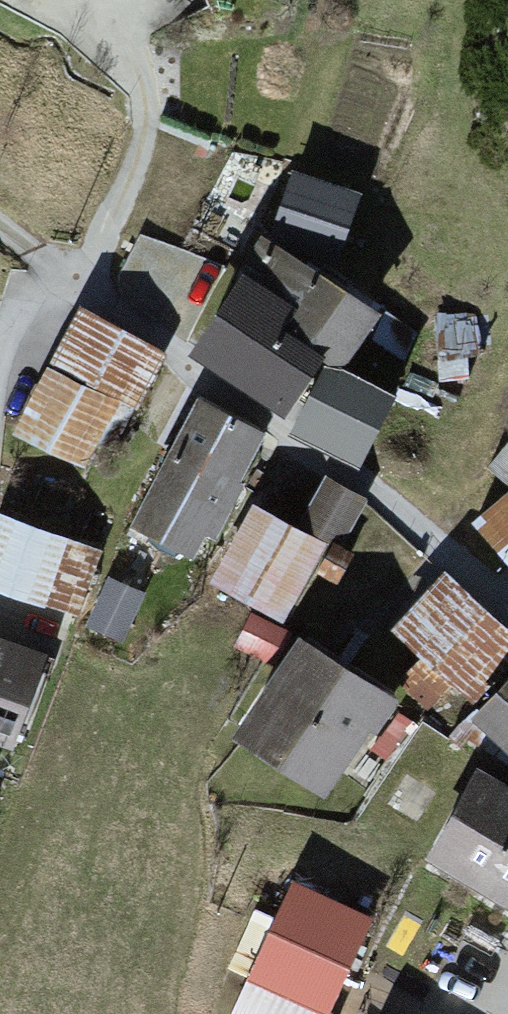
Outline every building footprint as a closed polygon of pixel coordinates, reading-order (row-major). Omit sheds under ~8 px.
[(276,226),(333,242),(348,188),(291,173),(276,226)] [(247,273),(206,337),(304,399),(294,415),(368,461),(415,386),(385,368),(416,318),(324,261),(297,304),(247,273)] [(74,301),(16,433),(92,466),(120,403),(151,403),(176,345),(74,301)] [(282,438),(198,393),(131,519),(216,564),(220,560),(251,500),(282,438)] [(299,525),(251,500),(220,560),(210,578),(283,616),(324,537),(349,550),(374,502),(325,477),(299,525)] [(476,510),(507,553),(507,486),(476,510)] [(1,508),(0,510),(0,593),(82,623),(110,547),(1,508)] [(507,751),(507,608),(454,558),(382,635),(507,751)] [(131,628),(146,578),(115,569),(101,619),(131,628)] [(398,702),(301,635),(230,737),(327,803),(398,702)] [(3,752),(44,657),(0,638),(0,751),(3,752)] [(427,864),(507,910),(507,782),(482,767),(427,864)] [(223,1013),(334,1013),(381,918),(292,874),(223,1013)]
